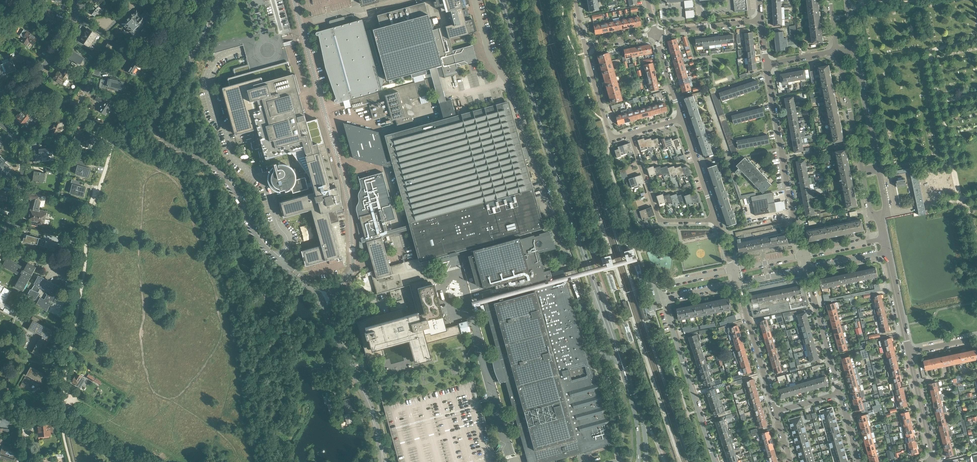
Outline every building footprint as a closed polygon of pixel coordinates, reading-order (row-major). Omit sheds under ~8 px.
[(5,2),(9,6),(7,8),(10,10),(18,0),(6,0),(5,2)] [(180,6),(186,9),(191,0),(183,0),(180,6)] [(220,25),(220,29),(212,43),(215,53),(243,45),(244,48),(246,57),(247,57),(281,48),(285,47),(284,44),(283,40),(282,34),(291,32),(283,0),(234,0),(220,25)] [(374,92),(374,93),(415,82),(416,84),(426,81),(426,79),(432,77),(439,76),(436,66),(441,65),(445,77),(459,74),(457,67),(477,61),(473,45),(453,50),(450,39),(476,32),(472,19),(465,21),(461,6),(468,4),(467,0),(435,0),(436,1),(434,2),(435,7),(440,6),(441,11),(448,10),(452,25),(446,27),(445,26),(434,30),(433,25),(431,19),(429,19),(425,2),(377,15),(381,27),(373,30),(387,81),(388,84),(382,86),(381,87),(381,88),(380,89),(379,89),(378,90),(377,91),(376,91),(375,92),(374,92)] [(588,5),(589,12),(598,10),(597,0),(587,0),(588,5)] [(661,4),(667,3),(667,4),(668,4),(668,6),(669,5),(668,5),(671,5),(671,3),(684,1),(685,8),(686,11),(685,11),(686,19),(687,19),(687,18),(694,17),(695,17),(695,18),(694,10),(695,10),(695,7),(694,7),(693,0),(660,0),(661,4)] [(735,12),(748,10),(747,0),(734,0),(735,12)] [(818,0),(807,0),(808,12),(819,10),(818,0)] [(99,6),(97,8),(95,6),(90,12),(90,13),(92,15),(92,14),(95,16),(98,12),(100,14),(103,10),(99,6)] [(43,10),(41,15),(47,17),(44,24),(50,27),(50,25),(54,27),(58,19),(54,17),(53,18),(51,17),(54,11),(46,8),(45,10),(43,10)] [(132,15),(123,23),(124,25),(124,26),(125,27),(126,27),(130,30),(130,32),(131,33),(132,33),(134,34),(138,38),(147,30),(142,25),(143,25),(142,24),(151,15),(146,10),(141,15),(137,11),(132,15)] [(808,12),(810,28),(821,26),(819,10),(808,12)] [(362,19),(356,21),(346,24),(344,16),(330,20),(330,21),(329,21),(329,22),(329,23),(332,27),(332,28),(317,32),(316,32),(316,33),(316,34),(316,35),(317,35),(317,36),(318,36),(319,35),(320,40),(319,40),(325,68),(334,94),(335,94),(336,99),(335,99),(334,100),(334,101),(335,102),(335,103),(336,103),(337,103),(374,92),(375,92),(376,91),(377,91),(378,90),(379,89),(380,89),(381,88),(381,87),(382,86),(383,85),(383,83),(383,82),(383,81),(383,80),(383,79),(383,78),(383,77),(380,66),(376,67),(365,31),(362,19)] [(161,19),(160,18),(157,21),(164,29),(170,24),(163,17),(161,19)] [(639,17),(632,18),(633,20),(634,27),(634,26),(640,25),(640,26),(639,17)] [(626,20),(619,21),(621,29),(627,28),(626,20)] [(619,21),(613,22),(615,31),(615,30),(621,29),(619,21)] [(607,23),(600,25),(602,33),(608,31),(608,32),(607,23)] [(602,33),(600,25),(594,26),(595,34),(596,34),(602,33)] [(812,44),(818,43),(823,42),(821,26),(810,28),(812,44)] [(88,46),(96,34),(88,29),(86,33),(85,32),(82,36),(83,37),(81,41),(88,46)] [(38,38),(28,31),(22,40),(22,41),(21,41),(27,45),(29,41),(34,44),(38,38)] [(785,47),(788,47),(788,49),(798,47),(797,38),(792,39),(790,40),(790,42),(788,42),(787,38),(784,38),(783,32),(774,33),(775,33),(777,51),(776,51),(785,50),(785,47)] [(668,42),(670,48),(678,46),(676,39),(668,42)] [(107,42),(104,47),(109,51),(113,45),(107,42)] [(650,44),(649,44),(649,45),(643,46),(645,54),(651,53),(650,44)] [(637,47),(638,56),(642,56),(641,55),(645,54),(643,46),(637,47)] [(670,48),(672,54),(680,52),(678,46),(670,48)] [(267,158),(296,150),(323,143),(317,119),(306,122),(298,92),(300,92),(293,65),(290,66),(285,47),(281,48),(247,57),(246,57),(249,65),(234,69),(234,70),(236,77),(229,79),(228,79),(230,86),(223,88),(223,89),(226,102),(225,102),(228,115),(229,115),(230,115),(235,134),(235,136),(252,132),(251,130),(258,128),(266,158),(267,158)] [(630,48),(632,57),(632,59),(635,58),(635,57),(638,56),(637,47),(630,48)] [(624,49),(625,58),(632,57),(630,48),(630,49),(624,50),(624,49)] [(72,53),(72,54),(71,54),(70,54),(69,54),(68,54),(67,55),(67,56),(67,57),(67,58),(67,59),(68,59),(68,60),(72,62),(71,64),(74,65),(75,64),(76,64),(76,63),(80,66),(80,65),(81,63),(84,64),(87,60),(74,51),(72,53)] [(134,62),(130,68),(126,66),(126,65),(123,69),(132,74),(132,73),(133,74),(133,73),(138,65),(140,67),(142,63),(136,59),(135,60),(134,58),(135,56),(130,52),(127,58),(134,62)] [(672,54),(674,61),(682,58),(680,52),(672,54)] [(599,62),(600,63),(601,65),(600,66),(602,72),(613,69),(608,53),(598,56),(599,62)] [(8,58),(2,60),(3,64),(6,72),(7,74),(17,70),(15,66),(23,59),(19,54),(16,56),(13,57),(14,58),(9,61),(8,58)] [(674,61),(675,67),(684,64),(682,58),(674,61)] [(646,71),(654,69),(652,63),(644,65),(646,71)] [(675,67),(677,73),(686,71),(684,64),(675,67)] [(828,65),(823,66),(819,67),(823,86),(832,84),(830,76),(832,76),(831,73),(830,73),(828,65)] [(617,84),(613,69),(602,72),(604,78),(605,78),(605,80),(605,81),(606,87),(617,84)] [(654,69),(646,71),(647,78),(655,76),(654,69)] [(67,78),(71,73),(66,70),(64,73),(61,71),(61,72),(59,70),(53,78),(63,85),(65,86),(66,86),(69,81),(69,80),(67,78)] [(799,71),(800,80),(807,79),(805,70),(799,71)] [(677,73),(679,79),(687,77),(686,71),(677,73)] [(467,250),(519,235),(531,232),(544,228),(542,221),(533,189),(509,101),(502,103),(501,101),(495,103),(496,104),(496,105),(485,108),(484,107),(484,108),(473,111),(473,110),(472,110),(472,111),(461,114),(461,113),(461,114),(456,116),(451,100),(451,99),(446,101),(439,76),(432,77),(433,79),(426,81),(416,84),(352,101),(354,110),(366,107),(365,106),(364,104),(369,102),(370,104),(369,105),(373,120),(390,115),(392,121),(396,120),(397,125),(413,121),(412,116),(415,115),(410,99),(411,99),(411,100),(435,93),(442,119),(384,135),(418,258),(420,262),(431,259),(456,253),(456,254),(467,251),(467,250)] [(655,76),(647,78),(648,84),(657,82),(655,76)] [(681,85),(689,83),(691,82),(689,76),(687,77),(679,79),(681,85)] [(100,87),(100,89),(103,89),(104,87),(107,88),(108,86),(116,88),(120,89),(122,89),(124,82),(119,81),(119,79),(116,79),(115,79),(111,78),(111,79),(109,79),(109,82),(105,81),(102,80),(100,87)] [(752,91),(760,88),(757,80),(750,83),(752,91)] [(647,88),(649,87),(650,91),(658,89),(657,82),(648,84),(645,85),(645,87),(647,88)] [(91,87),(85,83),(81,89),(87,93),(91,87)] [(691,89),(689,83),(681,85),(683,92),(691,89)] [(750,83),(747,84),(742,85),(745,93),(752,91),(750,83)] [(622,100),(617,84),(606,87),(608,94),(609,94),(610,96),(609,97),(611,103),(622,100)] [(835,95),(835,94),(835,92),(834,92),(832,84),(823,86),(826,105),(836,103),(834,95),(835,95)] [(742,85),(740,86),(735,88),(737,96),(745,93),(742,85)] [(735,88),(732,89),(727,90),(730,98),(737,96),(735,88)] [(727,90),(725,91),(720,93),(722,101),(730,98),(727,90)] [(685,98),(688,107),(691,117),(700,115),(698,108),(699,107),(697,101),(696,102),(694,95),(685,98)] [(80,98),(76,96),(70,104),(75,107),(80,98)] [(103,100),(97,96),(95,100),(102,104),(98,110),(106,115),(112,106),(104,100),(103,100)] [(658,104),(660,113),(667,111),(664,102),(658,104)] [(839,114),(839,113),(839,111),(837,111),(836,103),(826,105),(830,124),(840,122),(838,114),(839,114)] [(660,113),(658,104),(652,106),(654,115),(660,113)] [(654,115),(652,106),(646,108),(648,116),(654,115)] [(634,111),(636,120),(642,118),(640,109),(639,109),(639,108),(638,108),(638,109),(637,109),(636,109),(636,108),(635,108),(635,109),(634,109),(634,110),(634,111)] [(648,116),(646,108),(640,109),(642,118),(648,116)] [(762,108),(755,110),(757,118),(765,116),(762,108)] [(30,114),(25,109),(23,113),(21,112),(20,114),(19,113),(16,117),(17,117),(15,118),(19,121),(23,124),(27,120),(29,122),(32,119),(28,116),(30,114)] [(30,130),(41,117),(33,110),(30,114),(28,116),(32,119),(29,122),(27,120),(23,124),(30,130)] [(755,110),(747,112),(749,120),(757,118),(755,110)] [(628,113),(630,121),(636,120),(634,111),(628,113)] [(747,112),(740,114),(742,122),(749,120),(747,112)] [(622,114),(624,123),(630,121),(628,113),(622,114)] [(624,123),(622,114),(615,116),(618,125),(624,123)] [(742,122),(740,114),(732,116),(734,124),(742,122)] [(691,117),(698,137),(707,134),(704,127),(705,127),(703,121),(702,121),(700,115),(691,117)] [(62,128),(65,121),(61,119),(60,122),(57,121),(54,128),(52,127),(50,130),(51,131),(50,133),(52,134),(51,134),(55,136),(56,136),(57,133),(60,134),(61,132),(63,132),(64,130),(62,128)] [(834,143),(838,142),(844,141),(842,133),(843,132),(842,130),(841,130),(840,122),(830,124),(834,143)] [(379,132),(374,131),(343,123),(353,158),(357,159),(388,167),(379,132)] [(89,143),(93,144),(95,140),(97,136),(92,134),(88,133),(87,137),(83,135),(81,138),(82,139),(81,140),(80,140),(80,139),(75,136),(72,143),(79,145),(79,144),(83,146),(83,145),(87,147),(89,143)] [(698,137),(702,148),(705,157),(706,157),(707,156),(714,154),(711,147),(712,147),(710,141),(709,141),(707,134),(698,137)] [(768,135),(760,136),(762,145),(770,143),(768,135)] [(760,136),(753,138),(754,146),(762,145),(760,136)] [(646,146),(644,140),(644,138),(637,140),(640,149),(646,146)] [(651,138),(644,140),(646,146),(647,149),(653,147),(651,140),(651,138)] [(654,149),(660,147),(658,140),(657,138),(651,140),(653,147),(654,149)] [(664,150),(668,149),(665,140),(664,138),(658,140),(660,147),(661,149),(663,148),(664,150)] [(671,138),(665,140),(668,149),(670,148),(671,150),(675,149),(672,140),(671,138)] [(672,140),(675,149),(677,148),(678,150),(681,149),(678,138),(672,140)] [(753,138),(745,139),(746,147),(754,146),(753,138)] [(737,141),(737,142),(737,143),(738,143),(739,149),(746,147),(745,139),(737,141)] [(36,161),(42,161),(42,160),(41,157),(43,157),(49,157),(48,156),(48,155),(52,155),(52,149),(52,148),(50,148),(49,141),(42,141),(43,149),(35,149),(35,150),(36,150),(37,157),(36,157),(36,161)] [(326,150),(323,143),(296,150),(299,159),(304,157),(306,157),(316,193),(281,202),(282,208),(281,208),(282,212),(283,211),(285,217),(311,209),(321,246),(303,251),(303,252),(298,253),(299,257),(304,256),(305,256),(303,257),(304,260),(305,260),(307,265),(331,259),(331,260),(335,259),(334,258),(340,256),(331,223),(339,221),(336,210),(343,208),(341,179),(335,179),(327,150),(326,150)] [(630,143),(624,145),(627,153),(633,151),(630,143)] [(618,149),(614,150),(617,158),(621,156),(621,155),(627,153),(624,145),(617,147),(618,149)] [(849,160),(848,158),(848,157),(847,158),(845,149),(840,151),(840,150),(837,150),(837,151),(836,151),(840,170),(849,168),(847,160),(849,160)] [(763,193),(764,193),(765,192),(772,185),(767,180),(768,179),(750,161),(749,162),(745,157),(735,167),(735,171),(739,175),(742,172),(741,171),(742,170),(759,187),(758,188),(763,193)] [(78,160),(76,165),(78,165),(76,174),(80,175),(80,176),(81,176),(82,177),(83,177),(84,177),(85,177),(85,176),(89,177),(91,169),(84,167),(85,162),(78,160)] [(6,162),(7,161),(6,161),(0,169),(0,172),(5,176),(5,177),(7,179),(13,172),(10,170),(11,169),(9,167),(10,166),(6,162)] [(268,177),(268,178),(268,179),(268,180),(268,181),(268,182),(269,182),(269,184),(270,185),(270,186),(271,186),(271,187),(272,187),(272,188),(273,189),(274,189),(274,190),(275,190),(276,191),(277,191),(278,191),(278,192),(279,192),(280,192),(280,191),(285,190),(285,192),(286,192),(286,191),(287,191),(288,191),(289,190),(290,190),(290,189),(291,189),(291,188),(292,188),(293,193),(308,189),(304,172),(299,174),(297,167),(293,169),(292,168),(291,167),(290,167),(290,166),(289,166),(288,165),(287,165),(286,165),(286,164),(285,164),(284,164),(283,164),(282,164),(281,164),(280,164),(279,164),(278,164),(278,165),(277,165),(276,163),(274,164),(275,166),(274,166),(273,167),(272,168),(271,169),(270,170),(270,171),(269,171),(269,172),(269,173),(268,174),(268,175),(268,176),(268,177)] [(720,171),(719,171),(717,165),(717,164),(710,167),(709,167),(708,167),(711,176),(715,187),(724,184),(721,177),(722,177),(720,171)] [(656,174),(654,168),(653,166),(647,168),(650,177),(656,174)] [(654,168),(656,174),(657,177),(663,175),(661,168),(660,166),(654,168)] [(661,168),(663,175),(663,177),(670,175),(667,168),(667,166),(661,168)] [(667,168),(670,175),(670,177),(677,175),(674,168),(674,166),(667,168)] [(684,176),(681,168),(680,166),(674,168),(677,175),(677,177),(679,176),(680,178),(684,176)] [(687,177),(691,176),(687,166),(681,168),(684,176),(687,176),(687,177)] [(891,176),(917,170),(916,167),(895,171),(890,172),(889,173),(889,174),(889,175),(890,175),(890,176),(891,176)] [(852,179),(852,176),(851,176),(849,168),(840,170),(843,189),(853,187),(851,179),(852,179)] [(39,182),(41,182),(44,183),(46,173),(34,171),(33,181),(37,181),(38,180),(40,181),(39,182)] [(374,270),(390,266),(387,257),(382,237),(380,232),(387,230),(385,222),(386,222),(396,219),(385,180),(383,172),(380,173),(371,175),(368,176),(359,178),(358,176),(359,179),(360,185),(361,185),(361,186),(361,187),(361,188),(361,189),(360,189),(360,190),(360,191),(359,191),(359,192),(359,193),(358,193),(358,194),(358,195),(358,196),(358,197),(359,198),(359,199),(359,200),(359,201),(358,202),(358,203),(358,204),(357,204),(357,205),(357,206),(356,206),(356,207),(356,208),(356,209),(356,210),(356,211),(358,217),(359,217),(360,217),(361,223),(357,224),(357,223),(357,224),(357,225),(357,226),(358,227),(358,228),(358,229),(358,230),(358,231),(359,231),(359,232),(359,233),(359,234),(359,235),(359,236),(359,237),(359,238),(359,239),(359,240),(359,241),(359,242),(360,242),(360,243),(360,244),(360,245),(362,245),(362,246),(362,247),(363,247),(363,248),(364,248),(365,248),(366,247),(366,246),(367,246),(367,245),(372,261),(374,270)] [(913,187),(917,205),(924,204),(918,174),(911,175),(912,182),(913,187)] [(637,185),(644,183),(641,175),(634,177),(637,185)] [(637,185),(634,177),(628,179),(629,182),(626,183),(628,187),(631,186),(631,187),(633,187),(634,189),(637,188),(637,186),(637,185)] [(907,185),(906,183),(905,179),(905,178),(904,178),(904,177),(903,177),(902,177),(894,179),(896,187),(895,185),(897,185),(897,187),(907,185)] [(73,184),(70,193),(75,194),(75,195),(76,195),(76,196),(77,196),(78,196),(79,196),(80,196),(83,196),(86,188),(79,186),(80,181),(72,179),(71,184),(73,184)] [(715,187),(718,195),(721,207),(730,204),(728,197),(729,196),(727,191),(726,191),(724,184),(715,187)] [(847,208),(851,207),(857,206),(855,198),(856,198),(856,195),(855,195),(853,187),(843,189),(847,208)] [(2,197),(1,200),(6,202),(8,193),(6,192),(6,191),(2,190),(2,188),(0,188),(0,196),(2,197)] [(26,191),(24,198),(30,199),(31,199),(32,202),(31,207),(39,209),(39,208),(41,203),(40,202),(42,195),(26,191)] [(773,192),(752,197),(754,207),(755,215),(770,213),(776,211),(774,203),(775,203),(774,203),(772,193),(773,193),(773,192)] [(656,196),(659,204),(665,202),(663,196),(662,194),(656,196)] [(663,196),(665,202),(666,204),(672,202),(670,196),(669,194),(663,196)] [(677,196),(676,194),(670,196),(672,202),(673,204),(675,204),(676,206),(680,204),(677,196)] [(687,204),(684,196),(683,194),(677,196),(680,204),(682,203),(683,206),(687,204)] [(684,196),(687,204),(689,203),(690,205),(693,204),(691,196),(690,194),(684,196)] [(691,196),(693,204),(700,202),(697,194),(691,196)] [(721,207),(728,226),(729,226),(730,226),(733,225),(733,226),(735,226),(735,224),(737,223),(735,217),(736,216),(734,210),(733,211),(730,204),(721,207)] [(47,213),(46,211),(39,209),(31,207),(28,219),(30,220),(29,224),(38,226),(38,223),(43,225),(43,223),(44,224),(47,213)] [(655,217),(652,207),(645,209),(648,217),(651,217),(651,219),(655,217)] [(815,214),(815,212),(814,208),(805,209),(806,216),(807,216),(809,216),(809,215),(811,215),(815,214)] [(648,217),(645,209),(639,211),(642,219),(644,219),(644,221),(649,220),(648,217)] [(863,231),(864,231),(862,220),(843,224),(845,233),(853,232),(853,233),(856,232),(856,231),(863,230),(863,231)] [(788,243),(788,242),(787,238),(786,234),(785,230),(784,230),(784,228),(777,229),(777,228),(785,227),(784,223),(735,232),(736,236),(741,235),(742,236),(738,237),(738,239),(739,244),(738,244),(740,253),(748,251),(756,250),(756,249),(761,249),(764,248),(767,247),(772,246),(780,245),(788,243)] [(843,224),(825,228),(827,237),(835,235),(835,237),(838,236),(837,235),(845,233),(843,224)] [(825,228),(807,231),(809,242),(809,241),(817,239),(817,240),(820,240),(819,239),(827,237),(825,228)] [(531,232),(519,235),(520,237),(473,250),(474,254),(470,255),(470,256),(475,273),(478,285),(482,284),(483,288),(494,285),(495,289),(490,290),(491,294),(496,292),(496,293),(497,293),(492,295),(492,297),(484,299),(483,297),(482,297),(498,354),(493,355),(493,359),(493,364),(494,369),(496,373),(498,378),(499,381),(500,383),(505,381),(525,453),(526,452),(527,457),(526,457),(528,461),(548,461),(550,461),(551,461),(555,461),(556,461),(556,460),(612,444),(608,430),(606,424),(608,420),(605,418),(603,412),(605,409),(601,407),(600,401),(602,397),(598,395),(597,389),(599,386),(595,383),(592,371),(589,362),(569,287),(565,274),(555,277),(552,268),(542,271),(537,253),(555,248),(554,246),(554,244),(551,235),(550,231),(532,235),(531,232)] [(43,239),(27,234),(26,238),(25,238),(24,237),(23,240),(23,241),(34,244),(41,245),(43,239)] [(60,244),(46,240),(44,246),(47,247),(47,248),(56,251),(57,247),(59,248),(60,244)] [(28,263),(26,268),(13,261),(10,259),(7,258),(2,266),(10,270),(21,276),(18,281),(17,280),(13,287),(20,291),(20,290),(23,291),(30,278),(31,278),(32,275),(36,267),(28,263)] [(431,359),(427,343),(461,334),(460,330),(459,330),(458,330),(457,327),(457,326),(446,329),(442,316),(445,315),(444,314),(442,307),(442,306),(440,306),(434,284),(430,271),(433,266),(432,264),(431,259),(420,262),(418,258),(405,262),(390,266),(374,270),(371,271),(372,275),(371,275),(372,279),(373,279),(377,294),(410,285),(417,313),(404,317),(402,310),(357,322),(362,337),(363,337),(364,340),(362,341),(367,359),(367,360),(384,355),(382,348),(409,341),(415,363),(431,359)] [(859,281),(878,277),(876,268),(857,272),(859,281)] [(841,284),(859,281),(857,272),(839,275),(841,284)] [(28,294),(29,295),(29,296),(28,297),(28,299),(27,301),(33,302),(35,299),(39,293),(38,293),(41,289),(40,289),(39,288),(39,287),(40,287),(47,291),(46,292),(48,293),(44,299),(40,297),(36,304),(41,307),(40,308),(47,311),(56,295),(60,287),(44,278),(42,276),(41,277),(39,275),(34,284),(35,284),(33,287),(31,290),(31,289),(27,295),(28,295),(28,294)] [(822,288),(841,284),(839,275),(820,279),(822,288)] [(802,279),(800,279),(799,279),(750,289),(748,289),(747,291),(746,292),(746,294),(753,318),(805,307),(805,306),(809,305),(802,281),(802,279)] [(2,308),(3,307),(5,308),(3,311),(9,314),(10,312),(13,314),(15,310),(12,308),(12,309),(9,308),(10,306),(6,304),(7,302),(6,302),(12,291),(0,285),(0,307),(2,308)] [(874,296),(872,297),(873,303),(882,301),(881,294),(874,296)] [(714,312),(732,309),(730,298),(721,300),(722,300),(720,300),(712,302),(714,312)] [(648,319),(646,311),(643,302),(640,303),(646,320),(648,319)] [(712,302),(704,303),(702,304),(695,305),(697,316),(714,312),(712,302)] [(838,302),(834,303),(827,305),(829,311),(836,309),(839,308),(838,302)] [(677,309),(679,319),(697,316),(695,305),(687,307),(685,307),(677,309)] [(877,308),(874,309),(875,312),(876,314),(876,315),(885,313),(885,312),(884,307),(877,308)] [(799,321),(808,318),(806,312),(797,315),(799,321)] [(885,313),(876,315),(876,317),(877,321),(880,320),(887,319),(887,318),(885,313)] [(808,318),(799,321),(801,327),(809,324),(808,318)] [(770,319),(767,319),(760,322),(761,327),(772,324),(770,319)] [(880,320),(877,321),(879,327),(888,325),(888,324),(888,322),(887,319),(880,320)] [(54,332),(33,320),(28,329),(29,330),(36,334),(37,333),(42,335),(37,344),(36,344),(31,351),(31,352),(41,357),(54,332)] [(458,325),(460,330),(461,334),(462,333),(462,334),(470,331),(468,321),(459,323),(460,325),(459,326),(458,325)] [(839,321),(832,323),(833,329),(841,327),(839,321)] [(763,333),(770,331),(773,330),(772,324),(761,327),(763,333)] [(794,331),(801,329),(802,332),(811,330),(809,324),(801,327),(793,329),(794,331)] [(730,334),(731,333),(740,331),(738,325),(730,328),(728,328),(729,330),(728,331),(729,334),(730,334)] [(888,325),(879,327),(880,333),(882,333),(890,331),(888,325)] [(801,339),(802,339),(804,338),(812,336),(811,330),(802,332),(800,333),(801,339)] [(733,339),(741,337),(740,331),(731,333),(732,336),(733,336),(733,339)] [(489,434),(480,402),(475,382),(467,354),(466,354),(461,334),(427,343),(431,359),(415,363),(409,341),(382,348),(384,355),(367,360),(365,360),(367,363),(373,372),(374,371),(384,406),(399,461),(497,461),(494,453),(494,451),(489,434)] [(689,337),(691,343),(700,340),(701,340),(699,334),(689,337)] [(812,336),(804,338),(805,344),(814,342),(812,336)] [(733,345),(735,345),(743,342),(741,337),(733,339),(731,339),(733,345)] [(844,338),(837,340),(838,346),(846,344),(848,343),(847,338),(844,338)] [(893,344),(891,338),(881,340),(882,346),(893,344)] [(693,349),(694,349),(702,346),(700,340),(691,343),(693,349)] [(814,342),(805,344),(807,350),(816,348),(814,342)] [(893,347),(893,346),(893,344),(882,346),(884,353),(886,352),(894,350),(895,350),(894,346),(893,347)] [(693,349),(695,355),(704,352),(702,346),(694,349),(693,349)] [(745,348),(737,350),(736,350),(737,354),(738,353),(739,356),(747,354),(745,348)] [(816,348),(807,350),(809,356),(817,354),(816,348)] [(960,353),(962,362),(976,359),(976,349),(970,351),(970,350),(967,351),(960,353)] [(894,350),(886,352),(888,358),(896,356),(894,350)] [(704,352),(695,355),(697,361),(706,358),(704,352)] [(944,366),(962,362),(960,353),(952,355),(952,354),(949,355),(950,355),(942,357),(944,366)] [(740,359),(740,362),(748,360),(747,354),(739,356),(738,356),(739,359),(740,359)] [(817,354),(809,356),(810,362),(819,360),(817,354)] [(896,356),(888,358),(889,364),(897,362),(896,356)] [(926,370),(944,366),(942,357),(934,358),(932,358),(932,359),(924,361),(926,370)] [(697,361),(699,367),(707,364),(706,358),(697,361)] [(699,367),(700,373),(711,369),(710,365),(714,364),(713,362),(709,363),(707,364),(699,367)] [(843,364),(845,370),(853,368),(851,362),(843,364)] [(897,362),(889,364),(891,371),(899,369),(898,366),(899,366),(898,363),(897,363),(897,362)] [(783,364),(780,365),(773,367),(775,373),(784,370),(783,364)] [(743,371),(744,374),(752,372),(750,366),(742,368),(741,368),(742,371),(743,371)] [(42,383),(42,384),(47,375),(31,367),(26,375),(27,375),(32,378),(31,379),(37,382),(38,381),(42,383)] [(700,373),(702,379),(711,376),(710,372),(715,371),(714,368),(711,369),(700,373)] [(889,378),(892,377),(900,375),(899,369),(891,371),(888,371),(889,378)] [(80,388),(82,385),(85,380),(81,377),(82,376),(78,373),(75,377),(73,380),(72,382),(76,384),(75,385),(80,388)] [(94,382),(96,379),(89,374),(87,377),(94,382)] [(708,383),(709,386),(722,382),(721,379),(715,381),(715,379),(715,377),(713,375),(711,376),(702,379),(704,384),(708,383)] [(892,377),(894,383),(902,381),(901,381),(902,380),(901,377),(901,378),(900,375),(892,377)] [(825,376),(820,378),(822,387),(828,385),(825,376)] [(816,388),(822,387),(820,378),(814,380),(816,388)] [(810,390),(816,388),(814,380),(808,381),(810,390)] [(856,380),(848,382),(850,388),(858,386),(856,380)] [(808,381),(802,383),(804,392),(810,390),(808,381)] [(894,383),(895,389),(903,387),(902,381),(894,383)] [(796,385),(795,382),(793,383),(794,385),(790,386),(793,395),(798,393),(796,385)] [(804,392),(802,383),(796,385),(798,393),(804,392)] [(748,390),(749,393),(757,390),(755,384),(747,387),(748,390)] [(787,385),(788,387),(784,388),(787,397),(793,395),(790,386),(789,384),(787,385)] [(860,385),(858,386),(850,388),(852,394),(859,392),(862,391),(860,385)] [(905,394),(903,387),(895,389),(897,395),(905,394)] [(940,387),(931,390),(932,396),(940,394),(939,391),(941,391),(940,387)] [(708,397),(717,395),(717,394),(718,394),(716,388),(706,391),(708,397)] [(781,398),(787,397),(784,388),(782,389),(778,390),(781,398)] [(325,397),(327,402),(329,402),(332,401),(329,391),(322,393),(323,397),(325,397)] [(934,402),(941,400),(943,400),(942,393),(940,394),(932,396),(934,402)] [(894,396),(896,402),(906,400),(905,397),(906,397),(905,394),(897,395),(894,396)] [(717,395),(708,397),(710,403),(719,401),(717,395)] [(751,405),(752,405),(761,402),(759,396),(751,398),(750,398),(751,401),(750,402),(751,405)] [(350,400),(344,401),(346,409),(351,408),(354,407),(353,403),(352,399),(350,400)] [(907,406),(906,400),(896,402),(897,408),(907,406)] [(719,401),(710,403),(712,409),(721,406),(719,401)] [(751,407),(752,410),(762,407),(761,402),(752,405),(753,407),(751,407)] [(856,411),(864,409),(867,408),(865,402),(862,403),(855,405),(856,411)] [(712,409),(714,415),(718,414),(719,416),(726,414),(732,413),(731,410),(725,411),(723,405),(721,406),(712,409)] [(942,406),(935,408),(936,414),(944,412),(947,412),(946,406),(942,406)] [(762,407),(752,410),(752,411),(754,416),(764,413),(762,407)] [(820,411),(823,420),(835,417),(832,407),(820,411)] [(910,418),(909,412),(899,414),(901,420),(910,418)] [(756,422),(757,422),(766,419),(764,413),(754,416),(754,417),(755,417),(756,419),(755,419),(755,420),(755,422),(756,422)] [(858,417),(860,422),(860,423),(867,421),(870,420),(868,414),(858,417)] [(789,420),(792,429),(804,426),(801,416),(789,420)] [(823,420),(825,427),(837,424),(835,417),(823,420)] [(910,418),(901,420),(902,426),(912,423),(910,418)] [(718,428),(727,425),(727,424),(728,424),(727,421),(726,421),(725,419),(716,422),(718,428)] [(759,424),(760,428),(767,426),(766,419),(757,422),(758,425),(759,424)] [(43,425),(38,426),(39,436),(50,435),(50,430),(52,430),(52,424),(48,425),(48,422),(43,422),(43,425)] [(905,431),(913,429),(912,423),(902,426),(903,432),(905,431)] [(837,424),(825,427),(827,435),(839,431),(837,424)] [(949,424),(947,424),(939,426),(941,432),(948,430),(951,430),(949,424)] [(727,425),(718,428),(720,434),(729,431),(727,425)] [(792,429),(794,436),(806,433),(804,426),(792,429)] [(872,426),(869,427),(861,429),(863,434),(871,432),(873,432),(872,426)] [(722,440),(731,437),(730,433),(731,432),(731,433),(734,432),(734,430),(729,431),(720,434),(722,440)] [(827,435),(829,442),(841,438),(839,431),(827,435)] [(808,440),(806,433),(794,436),(796,443),(808,440)] [(771,436),(763,439),(762,439),(763,442),(764,442),(765,445),(773,443),(771,436)] [(951,436),(942,438),(944,444),(951,442),(950,438),(952,438),(951,436)] [(724,446),(733,443),(731,437),(722,440),(724,446)] [(841,438),(829,442),(831,449),(843,446),(841,438)] [(865,440),(866,446),(874,444),(872,438),(865,440)] [(796,443),(798,451),(810,447),(808,440),(796,443)] [(726,452),(735,449),(734,446),(736,445),(738,444),(738,441),(733,443),(724,446),(726,452)] [(766,451),(774,448),(773,443),(765,445),(762,446),(764,451),(766,451)] [(866,446),(868,452),(875,450),(875,447),(879,446),(878,443),(874,444),(866,446)] [(3,446),(0,455),(0,456),(1,457),(0,459),(4,460),(5,458),(14,461),(17,453),(8,449),(8,447),(3,446)] [(831,449),(833,456),(845,453),(843,446),(831,449)] [(812,454),(810,447),(798,451),(799,452),(800,458),(812,454)] [(728,457),(736,455),(735,449),(726,452),(728,457)] [(868,452),(869,457),(877,455),(879,455),(878,449),(875,450),(868,452)] [(952,449),(945,450),(946,453),(946,457),(954,455),(952,449)] [(833,456),(835,461),(840,461),(847,460),(845,453),(833,456)]
